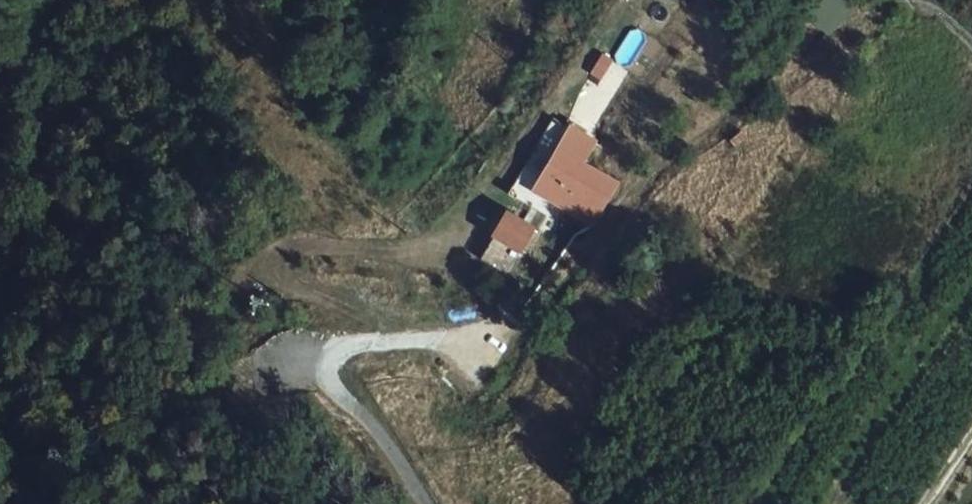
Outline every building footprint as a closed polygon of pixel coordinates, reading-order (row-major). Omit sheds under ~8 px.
[(594,221),(618,175),(553,142),(527,183),(546,193),(554,180),(572,189),(565,205),(594,221)] [(532,219),(514,207),(500,231),(512,239),(519,242),(523,234),(532,219)] [(495,265),(512,239),(500,231),(482,257),(495,265)]
